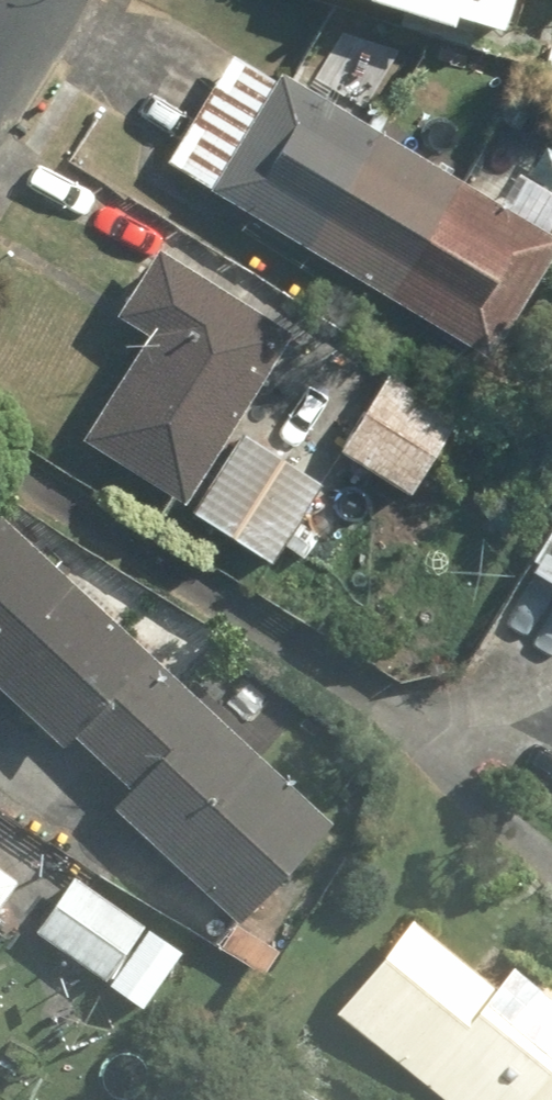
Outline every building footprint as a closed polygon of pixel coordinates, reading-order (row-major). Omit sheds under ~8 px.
[(434,29),(435,25),(482,41),(496,0),(352,0),(434,29)] [(155,165),(479,367),(551,251),(228,48),(155,165)] [(71,442),(170,506),(248,386),(275,404),(294,375),(262,354),(273,337),(141,252),(103,311),(140,335),(71,442)] [(369,377),(325,453),(403,497),(447,422),(369,377)] [(180,514),(256,567),(307,494),(232,441),(180,514)] [(520,571),(551,591),(551,519),(520,571)] [(135,661),(0,531),(0,705),(48,751),(135,661)] [(119,792),(102,810),(228,933),(323,835),(151,669),(74,748),(119,792)] [(256,669),(217,707),(262,753),(301,715),(256,669)] [(97,989),(139,932),(67,880),(26,938),(97,989)] [(319,1012),(425,1099),(551,1099),(551,1019),(491,968),(473,990),(393,923),(319,1012)] [(139,932),(97,989),(131,1013),(172,956),(139,932)] [(296,1085),(285,1099),(315,1099),(296,1085)]
